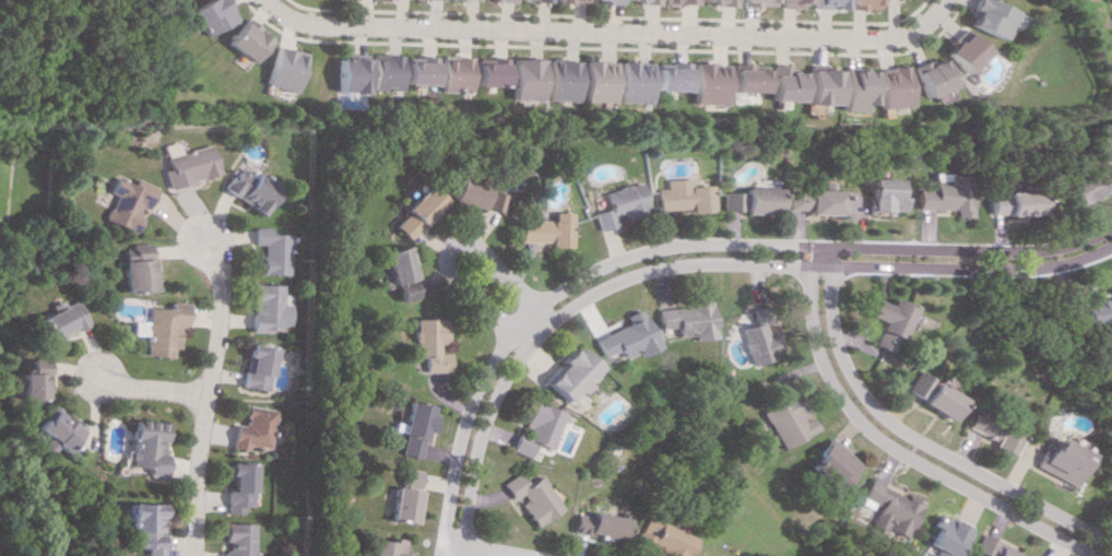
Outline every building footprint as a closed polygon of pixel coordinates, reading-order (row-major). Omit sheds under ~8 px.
[(204,35),(235,19),(225,0),(207,0),(183,12),(192,31),(200,27),(204,35)] [(837,0),(809,0),(809,9),(837,9),(837,0)] [(873,9),(873,0),(842,0),(842,8),(873,9)] [(998,40),(1011,12),(985,0),(972,0),(968,8),(972,10),(965,25),(998,40)] [(224,44),(248,62),(265,40),(241,22),(224,44)] [(939,51),(961,74),(983,52),(962,29),(939,51)] [(303,55),(273,45),(261,84),(290,93),(303,55)] [(401,55),(370,55),(369,88),(400,89),(401,55)] [(335,56),(334,92),(364,93),(365,57),(335,56)] [(440,91),(471,92),(472,57),(441,56),(440,91)] [(405,85),(435,85),(436,57),(406,57),(405,85)] [(508,59),(477,59),(477,86),(507,86),(508,59)] [(512,99),(543,100),(543,59),(513,59),(512,99)] [(906,66),(919,98),(947,86),(936,59),(921,65),(919,61),(906,66)] [(548,100),(578,101),(579,61),(549,60),(548,100)] [(583,101),(614,102),(615,61),(584,60),(583,101)] [(651,62),(620,62),(619,103),(650,103),(651,62)] [(655,90),(686,91),(687,63),(656,62),(655,90)] [(691,104),(722,104),(722,64),(691,64),(691,104)] [(726,91),(757,92),(758,65),(727,64),(726,91)] [(762,100),(792,101),(792,72),(779,71),(779,64),(763,64),(762,100)] [(870,68),(871,108),(902,107),(901,67),(870,68)] [(864,109),(864,70),(834,69),(833,108),(864,109)] [(797,104),(828,105),(829,71),(798,70),(797,104)] [(166,188),(216,174),(208,145),(164,156),(168,169),(161,170),(166,188)] [(275,190),(238,163),(219,189),(256,216),(275,190)] [(1110,164),(1060,183),(1069,206),(1101,193),(1100,188),(1111,184),(1111,169),(1110,164)] [(967,217),(968,174),(931,173),(931,191),(915,190),(915,209),(952,210),(952,217),(967,217)] [(153,187),(133,179),(131,184),(113,177),(107,193),(112,195),(102,220),(132,233),(140,213),(142,214),(153,187)] [(659,212),(711,210),(710,186),(693,186),(692,178),(667,179),(667,188),(659,189),(659,212)] [(900,211),(901,198),(897,198),(897,179),(868,179),(867,212),(888,212),(888,211),(900,211)] [(500,212),(504,191),(452,180),(448,202),(500,212)] [(840,191),(831,190),(831,182),(808,181),(807,214),(839,215),(840,191)] [(649,211),(642,182),(605,192),(609,209),(595,213),(600,230),(617,226),(615,216),(624,213),(625,217),(649,211)] [(441,203),(424,185),(399,209),(403,213),(390,225),(403,239),(441,203)] [(775,214),(775,188),(742,187),(742,213),(775,214)] [(741,193),(722,192),(722,211),(741,211),(741,193)] [(786,192),(786,210),(804,211),(805,193),(786,192)] [(988,215),(1038,213),(1037,192),(987,194),(988,215)] [(570,248),(571,212),(552,212),(552,220),(520,219),(520,242),(550,242),(550,247),(570,248)] [(256,274),(284,275),(286,234),(265,234),(265,227),(249,227),(248,244),(257,245),(256,274)] [(120,292),(151,291),(151,265),(146,265),(146,244),(128,244),(129,260),(119,261),(120,292)] [(387,285),(393,284),(397,302),(415,298),(403,246),(379,252),(387,285)] [(247,332),(278,332),(278,325),(287,325),(287,304),(278,304),(279,285),(248,284),(247,332)] [(1110,296),(1077,304),(1083,328),(1111,320),(1111,305),(1110,296)] [(870,299),(864,316),(879,322),(870,345),(891,353),(909,307),(888,299),(885,305),(870,299)] [(83,324),(72,300),(33,318),(44,342),(83,324)] [(141,308),(139,355),(163,356),(164,348),(173,349),(173,326),(181,326),(182,303),(164,302),(164,309),(141,308)] [(654,309),(657,329),(672,327),(673,337),(689,335),(689,340),(711,338),(707,303),(654,309)] [(738,328),(746,364),(777,357),(772,332),(765,334),(759,308),(749,310),(752,325),(738,328)] [(592,338),(600,357),(616,350),(620,361),(654,347),(639,309),(624,315),(627,324),(592,338)] [(412,319),(413,357),(422,357),(422,373),(448,372),(448,353),(438,353),(438,341),(445,341),(445,319),(412,319)] [(126,335),(139,336),(139,321),(127,321),(126,335)] [(264,392),(271,348),(243,344),(237,387),(264,392)] [(565,402),(597,367),(575,347),(543,382),(565,402)] [(41,359),(23,359),(22,370),(14,370),(13,400),(40,400),(41,359)] [(961,399),(916,371),(902,392),(948,421),(961,399)] [(776,449),(813,429),(805,415),(804,415),(791,390),(755,409),(776,449)] [(434,407),(408,400),(395,453),(417,459),(424,432),(427,433),(434,407)] [(564,413),(532,400),(512,451),(528,457),(533,444),(549,451),(564,413)] [(226,448),(242,451),(243,445),(266,449),(272,410),(242,406),(239,425),(230,423),(226,448)] [(28,429),(39,436),(33,447),(43,453),(47,446),(58,453),(76,426),(69,422),(68,424),(42,408),(28,429)] [(991,447),(1010,456),(1022,430),(975,409),(966,428),(994,441),(991,447)] [(156,477),(160,423),(126,420),(122,467),(140,468),(139,475),(156,477)] [(1033,467),(1072,487),(1089,454),(1057,437),(1049,454),(1041,450),(1033,467)] [(833,490),(856,464),(828,439),(804,465),(833,490)] [(238,514),(238,507),(249,507),(250,463),(223,463),(223,474),(227,474),(227,489),(221,489),(220,513),(238,514)] [(387,520),(412,524),(419,471),(400,468),(397,487),(392,486),(387,520)] [(535,526),(561,509),(540,475),(525,485),(517,473),(501,483),(511,500),(516,497),(535,526)] [(857,498),(874,506),(867,521),(902,538),(919,501),(904,494),(902,498),(865,480),(857,498)] [(121,503),(120,534),(126,534),(126,548),(138,548),(138,555),(151,555),(154,555),(155,504),(121,503)] [(624,520),(590,511),(589,517),(575,514),(571,530),(619,542),(624,520)] [(929,555),(951,555),(966,527),(936,512),(929,525),(933,527),(924,545),(932,549),(929,555)] [(643,516),(633,541),(668,555),(683,555),(692,537),(643,516)] [(252,524),(221,523),(220,555),(251,555),(252,524)] [(985,555),(1025,555),(979,536),(973,551),(985,555)] [(405,540),(391,538),(390,542),(371,539),(368,555),(402,555),(405,540)]
